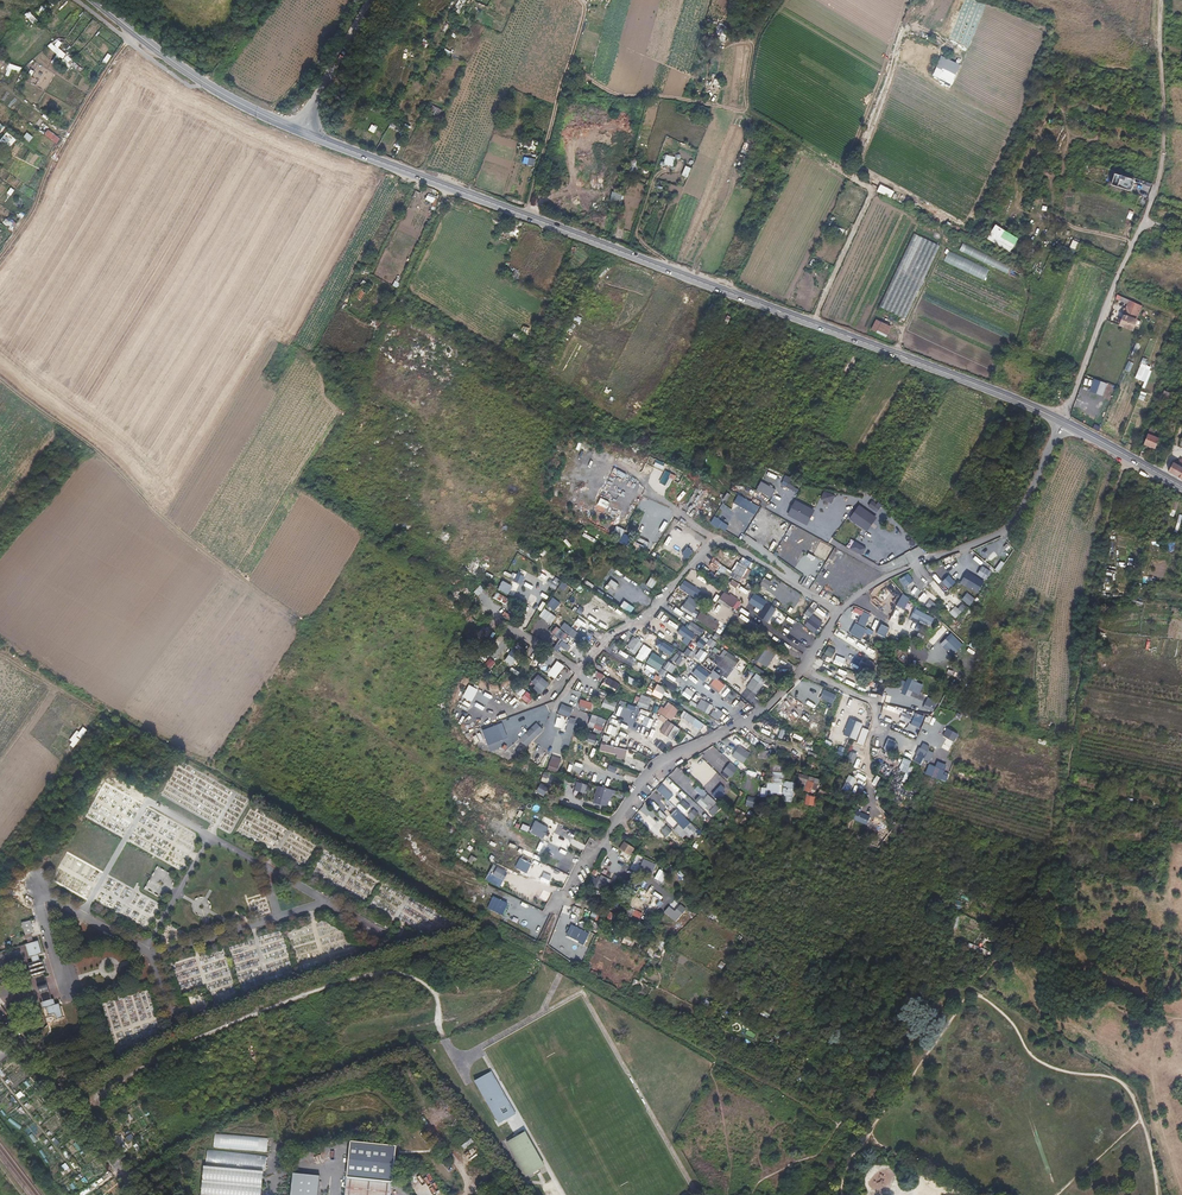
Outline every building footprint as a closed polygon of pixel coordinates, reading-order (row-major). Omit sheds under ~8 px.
[(43,16),(50,9),(45,4),(38,10),(43,16)] [(57,46),(54,50),(63,58),(66,55),(57,46)] [(107,65),(112,56),(108,53),(102,63),(107,65)] [(940,79),(946,63),(938,60),(932,76),(940,79)] [(21,72),(23,68),(10,64),(9,69),(21,72)] [(49,129),(45,134),(57,144),(61,139),(49,129)] [(23,138),(29,142),(34,137),(27,132),(23,138)] [(665,155),(662,165),(672,167),(675,157),(665,155)] [(534,166),(535,159),(528,158),(527,165),(534,166)] [(1113,174),(1109,186),(1130,192),(1134,180),(1113,174)] [(890,199),(894,192),(879,185),(876,192),(890,199)] [(620,203),(621,194),(611,192),(609,202),(620,203)] [(10,226),(13,222),(6,218),(4,222),(10,226)] [(994,225),(987,238),(1010,251),(1017,239),(994,225)] [(1069,248),(1075,250),(1078,243),(1072,240),(1069,248)] [(943,263),(985,279),(989,268),(947,252),(943,263)] [(513,269),(510,275),(516,278),(519,273),(513,269)] [(361,301),(365,293),(360,291),(356,299),(361,301)] [(1123,308),(1123,311),(1122,313),(1124,314),(1119,325),(1126,328),(1130,317),(1135,303),(1129,300),(1128,304),(1126,309),(1123,308)] [(1130,317),(1126,328),(1132,331),(1134,326),(1136,320),(1130,317)] [(870,331),(886,337),(890,326),(874,320),(870,331)] [(1130,372),(1133,363),(1127,361),(1124,370),(1130,372)] [(1142,376),(1145,368),(1140,366),(1136,374),(1142,376)] [(343,379),(335,375),(330,383),(338,387),(343,379)] [(33,390),(32,392),(30,394),(40,402),(43,398),(33,390)] [(1153,436),(1153,434),(1154,433),(1148,431),(1144,444),(1155,448),(1159,438),(1153,436)] [(1180,459),(1177,465),(1173,462),(1168,471),(1181,479),(1181,460),(1180,459)] [(797,491),(798,487),(781,481),(780,485),(797,491)] [(823,490),(820,499),(831,503),(835,495),(823,490)] [(786,515),(806,524),(813,509),(793,499),(786,515)] [(877,512),(881,504),(871,499),(867,507),(877,512)] [(866,531),(876,517),(857,504),(847,518),(866,531)] [(668,536),(663,544),(671,548),(676,540),(668,536)] [(640,546),(643,542),(635,537),(632,541),(640,546)] [(853,542),(849,549),(859,554),(863,547),(853,542)] [(1004,555),(1007,550),(997,543),(993,548),(1004,555)] [(680,553),(687,559),(693,551),(686,546),(680,553)] [(871,560),(878,552),(870,546),(864,554),(871,560)] [(473,572),(480,558),(473,555),(466,569),(473,572)] [(947,568),(955,564),(950,555),(942,559),(947,568)] [(738,563),(736,561),(728,575),(739,582),(751,562),(742,557),(738,563)] [(973,558),(971,561),(978,566),(980,564),(973,558)] [(721,565),(715,573),(720,577),(726,569),(721,565)] [(985,580),(990,570),(981,565),(976,575),(985,580)] [(553,576),(553,575),(543,568),(537,578),(555,589),(560,580),(553,576)] [(509,570),(505,578),(521,585),(524,577),(509,570)] [(585,582),(591,572),(588,570),(581,580),(585,582)] [(978,592),(983,580),(965,571),(959,584),(978,592)] [(604,587),(610,578),(618,583),(620,581),(607,573),(600,584),(604,587)] [(763,578),(760,586),(767,589),(771,581),(763,578)] [(611,579),(607,585),(614,590),(618,584),(611,579)] [(736,588),(738,583),(732,579),(729,584),(736,588)] [(508,594),(512,586),(502,580),(497,589),(508,594)] [(933,580),(928,585),(943,600),(947,595),(944,592),(948,589),(943,583),(939,587),(933,580)] [(525,582),(523,585),(531,590),(533,586),(525,582)] [(673,594),(680,598),(685,591),(694,598),(698,593),(681,582),(673,594)] [(896,584),(892,590),(898,595),(903,590),(896,584)] [(478,596),(484,589),(479,585),(473,592),(478,596)] [(520,588),(516,597),(527,602),(531,593),(520,588)] [(724,590),(718,598),(735,610),(741,602),(724,590)] [(495,592),(492,598),(506,604),(508,598),(495,592)] [(969,606),(974,598),(966,592),(961,600),(969,606)] [(753,593),(747,602),(760,610),(766,601),(753,593)] [(922,593),(916,600),(931,611),(936,605),(922,593)] [(947,597),(958,606),(961,603),(950,593),(947,597)] [(681,607),(692,613),(698,602),(688,596),(681,607)] [(546,605),(559,614),(565,606),(552,597),(546,605)] [(900,597),(889,620),(897,623),(904,608),(909,610),(912,602),(900,597)] [(620,606),(630,610),(633,604),(622,600),(620,606)] [(765,602),(757,616),(767,622),(776,608),(765,602)] [(809,618),(818,605),(812,602),(803,614),(809,618)] [(961,603),(957,608),(954,606),(948,612),(955,618),(965,607),(961,603)] [(711,612),(716,615),(721,608),(716,605),(711,612)] [(525,616),(529,608),(525,606),(521,614),(525,616)] [(857,621),(862,611),(855,607),(850,617),(857,621)] [(914,608),(910,617),(929,627),(933,618),(914,608)] [(720,635),(725,627),(700,610),(695,618),(720,635)] [(672,611),(670,614),(678,620),(680,617),(672,611)] [(656,618),(664,621),(666,615),(659,612),(656,618)] [(741,614),(738,617),(747,623),(749,620),(741,614)] [(829,615),(826,618),(821,615),(816,623),(809,618),(805,625),(818,633),(821,629),(830,616),(829,615)] [(554,623),(559,627),(564,621),(558,617),(554,623)] [(843,618),(838,625),(848,632),(853,625),(843,618)] [(669,620),(667,623),(675,628),(677,625),(669,620)] [(559,628),(576,641),(581,636),(564,622),(559,628)] [(687,628),(700,635),(703,629),(690,622),(687,628)] [(876,630),(883,633),(886,626),(879,623),(876,630)] [(556,625),(550,631),(558,639),(564,633),(556,625)] [(677,633),(684,637),(681,642),(687,645),(694,633),(681,625),(677,633)] [(928,640),(932,645),(947,629),(943,625),(928,640)] [(854,626),(850,634),(859,638),(862,630),(854,626)] [(837,629),(835,634),(844,638),(846,633),(837,629)] [(711,638),(717,642),(720,637),(715,633),(711,638)] [(940,645),(953,655),(963,643),(950,633),(940,645)] [(634,654),(642,643),(633,636),(625,647),(634,654)] [(691,643),(698,648),(703,641),(696,637),(691,643)] [(671,642),(678,650),(682,646),(675,638),(671,642)] [(709,638),(706,644),(713,648),(717,642),(709,638)] [(668,657),(674,649),(663,641),(657,650),(668,657)] [(615,651),(618,646),(612,643),(609,647),(615,651)] [(695,656),(703,661),(709,652),(701,647),(695,656)] [(511,665),(519,653),(512,648),(504,660),(511,665)] [(683,653),(690,657),(693,652),(687,648),(683,653)] [(768,667),(774,655),(762,649),(756,662),(768,667)] [(722,650),(719,657),(736,666),(740,658),(722,650)] [(676,651),(671,661),(681,666),(686,656),(676,651)] [(645,662),(658,670),(665,660),(651,652),(645,662)] [(869,671),(874,663),(863,656),(858,664),(869,671)] [(611,657),(606,663),(615,671),(620,665),(611,657)] [(489,658),(484,663),(490,668),(495,663),(489,658)] [(517,669),(521,671),(523,667),(527,669),(530,661),(522,658),(517,669)] [(639,671),(642,663),(634,659),(630,667),(639,671)] [(672,673),(676,666),(667,661),(663,669),(672,673)] [(623,674),(627,668),(621,665),(618,671),(623,674)] [(651,678),(655,669),(646,665),(642,673),(651,678)] [(754,665),(752,668),(761,675),(763,671),(754,665)] [(554,678),(559,670),(552,666),(547,673),(554,678)] [(698,666),(696,669),(703,675),(705,672),(698,666)] [(598,682),(603,675),(594,670),(590,677),(598,682)] [(724,684),(717,680),(720,675),(712,670),(708,676),(712,679),(708,686),(719,693),(724,684)] [(537,674),(530,682),(541,691),(548,683),(537,674)] [(746,687),(755,694),(761,686),(765,689),(769,684),(755,674),(746,687)] [(625,681),(639,688),(642,682),(628,675),(625,681)] [(605,676),(601,685),(615,692),(619,683),(605,676)] [(907,676),(905,681),(901,679),(899,684),(902,686),(900,693),(910,697),(912,692),(919,694),(923,684),(916,682),(917,679),(907,676)] [(661,684),(673,692),(677,686),(664,678),(661,684)] [(851,686),(867,689),(867,686),(873,687),(874,681),(862,679),(852,678),(851,686)] [(758,690),(762,693),(770,684),(766,681),(758,690)] [(467,684),(461,697),(471,701),(476,688),(467,684)] [(516,693),(525,700),(530,694),(521,687),(516,693)] [(681,695),(689,700),(694,693),(686,687),(681,695)] [(731,689),(724,698),(730,703),(737,694),(731,689)] [(832,703),(836,694),(823,689),(819,698),(832,703)] [(639,694),(636,707),(648,709),(651,697),(639,694)] [(578,706),(589,710),(592,702),(581,697),(578,706)] [(604,698),(600,706),(613,711),(616,702),(604,698)] [(700,699),(695,708),(708,714),(712,705),(700,699)] [(659,706),(656,713),(672,720),(678,707),(666,703),(664,708),(659,706)] [(883,708),(895,713),(897,708),(884,703),(883,708)] [(569,717),(572,708),(560,704),(557,713),(569,717)] [(715,708),(710,716),(718,721),(723,712),(715,708)] [(679,717),(685,721),(681,729),(695,737),(704,723),(683,711),(679,717)] [(901,712),(899,720),(909,723),(911,715),(901,712)] [(639,714),(636,722),(643,725),(647,718),(639,714)] [(663,723),(666,718),(659,714),(657,718),(663,723)] [(602,730),(605,718),(590,715),(587,726),(602,730)] [(561,716),(557,728),(564,730),(568,719),(561,716)] [(564,732),(572,734),(576,719),(569,717),(564,732)] [(849,718),(842,734),(855,740),(863,724),(849,718)] [(658,730),(663,733),(670,722),(665,719),(658,730)] [(525,746),(543,730),(536,722),(518,738),(525,746)] [(663,734),(671,739),(679,728),(670,722),(663,734)] [(605,733),(614,736),(617,727),(608,725),(605,733)] [(944,742),(950,746),(958,734),(946,727),(942,735),(947,738),(944,742)] [(777,737),(782,739),(785,729),(781,728),(777,737)] [(588,732),(586,740),(594,743),(597,735),(588,732)] [(887,738),(883,748),(891,752),(896,741),(887,738)] [(624,756),(626,749),(601,742),(599,750),(624,756)] [(896,749),(903,753),(906,746),(899,743),(896,749)] [(744,764),(750,752),(737,746),(731,757),(744,764)] [(930,763),(934,754),(919,747),(912,762),(921,765),(923,760),(930,763)] [(853,764),(857,754),(849,751),(845,761),(853,764)] [(543,766),(548,755),(543,752),(537,764),(543,766)] [(550,755),(547,771),(557,774),(561,757),(550,755)] [(909,773),(910,773),(913,766),(909,764),(911,761),(903,758),(898,770),(905,773),(901,781),(904,783),(909,773)] [(727,763),(723,773),(732,777),(737,767),(727,763)] [(926,774),(941,780),(944,771),(930,765),(926,774)] [(784,802),(792,802),(793,782),(783,782),(783,773),(771,772),(770,783),(766,783),(766,788),(760,788),(760,795),(784,797),(784,802)] [(798,774),(796,783),(805,784),(807,775),(798,774)] [(719,784),(722,781),(715,775),(712,777),(719,784)] [(753,803),(761,780),(744,775),(740,789),(749,792),(746,800),(753,803)] [(848,775),(844,782),(852,786),(856,779),(848,775)] [(535,792),(544,796),(551,781),(541,777),(535,792)] [(686,777),(684,780),(690,786),(689,787),(690,789),(694,784),(686,777)] [(807,777),(804,791),(813,793),(816,778),(807,777)] [(585,793),(587,784),(576,781),(573,790),(585,793)] [(660,782),(645,802),(666,818),(674,808),(668,804),(668,803),(692,821),(700,810),(695,805),(689,813),(682,808),(686,802),(660,782)] [(842,789),(849,793),(852,787),(845,784),(842,789)] [(593,803),(609,807),(614,790),(598,786),(593,803)] [(699,795),(693,802),(712,817),(718,810),(713,806),(716,802),(696,786),(693,790),(699,795)] [(710,793),(719,801),(725,794),(716,786),(710,793)] [(693,799),(695,796),(688,790),(686,793),(693,799)] [(812,806),(813,796),(803,795),(802,805),(812,806)] [(686,796),(683,798),(690,806),(692,803),(686,796)] [(689,837),(697,829),(676,809),(672,813),(675,816),(672,820),(678,825),(673,830),(682,838),(686,834),(689,837)] [(518,821),(522,811),(518,810),(514,819),(518,821)] [(657,818),(651,813),(647,817),(639,810),(633,817),(636,820),(638,818),(654,833),(663,824),(657,818)] [(866,825),(870,816),(856,810),(852,820),(866,825)] [(1107,814),(1106,817),(1105,820),(1131,826),(1132,820),(1107,814)] [(543,839),(548,827),(534,820),(528,833),(543,839)] [(666,826),(659,833),(665,839),(672,831),(666,826)] [(623,842),(618,849),(630,856),(634,849),(623,842)] [(467,862),(474,864),(476,858),(470,855),(467,862)] [(526,873),(531,864),(519,857),(514,867),(526,873)] [(640,858),(635,857),(632,867),(636,869),(640,858)] [(640,868),(648,872),(651,863),(644,860),(640,868)] [(492,864),(487,873),(502,881),(507,871),(492,864)] [(604,891),(610,879),(598,874),(592,886),(604,891)] [(519,895),(528,898),(531,890),(523,887),(519,895)] [(652,888),(649,892),(658,897),(660,894),(652,888)] [(486,909),(502,915),(507,903),(492,896),(486,909)] [(672,898),(667,901),(673,910),(678,907),(672,898)] [(660,900),(655,904),(662,911),(666,907),(660,900)] [(959,909),(961,902),(956,900),(953,907),(959,909)] [(674,922),(686,909),(679,903),(676,906),(672,903),(663,912),(674,922)] [(573,906),(570,911),(577,915),(580,909),(573,906)] [(585,941),(589,934),(574,926),(568,937),(574,940),(573,942),(584,947),(587,942),(585,941)] [(35,977),(35,978),(35,979),(46,975),(46,974),(48,973),(45,966),(43,960),(41,960),(39,956),(44,955),(40,941),(35,942),(32,934),(25,936),(28,945),(25,946),(29,958),(31,957),(33,963),(28,964),(30,970),(33,978),(35,977)] [(842,976),(846,971),(842,968),(843,966),(848,969),(851,963),(842,957),(837,963),(833,970),(842,976)] [(836,986),(842,976),(833,970),(837,963),(833,961),(823,977),(836,986)] [(859,989),(868,973),(862,969),(852,985),(859,989)] [(41,997),(42,1001),(48,1000),(53,998),(50,987),(46,975),(35,979),(41,997)] [(53,998),(48,1000),(42,1001),(43,1002),(40,1003),(42,1009),(46,1008),(48,1016),(54,1014),(56,1019),(65,1016),(61,1003),(57,1005),(55,998),(53,999),(53,998)] [(852,1019),(832,1044),(840,1050),(859,1024),(852,1019)] [(492,1072),(475,1082),(499,1125),(516,1115),(492,1072)] [(545,1170),(525,1132),(507,1142),(527,1179),(545,1170)] [(213,1149),(267,1155),(269,1138),(215,1133),(213,1149)] [(464,1149),(473,1141),(470,1138),(461,1146),(464,1149)] [(351,1143),(347,1179),(391,1183),(393,1183),(397,1147),(351,1143)] [(205,1165),(265,1172),(267,1157),(207,1150),(205,1165)] [(264,1172),(203,1167),(200,1194),(262,1194),(264,1172)] [(320,1177),(293,1174),(291,1194),(318,1194),(320,1177)] [(391,1183),(347,1179),(345,1194),(390,1194),(391,1183)]
